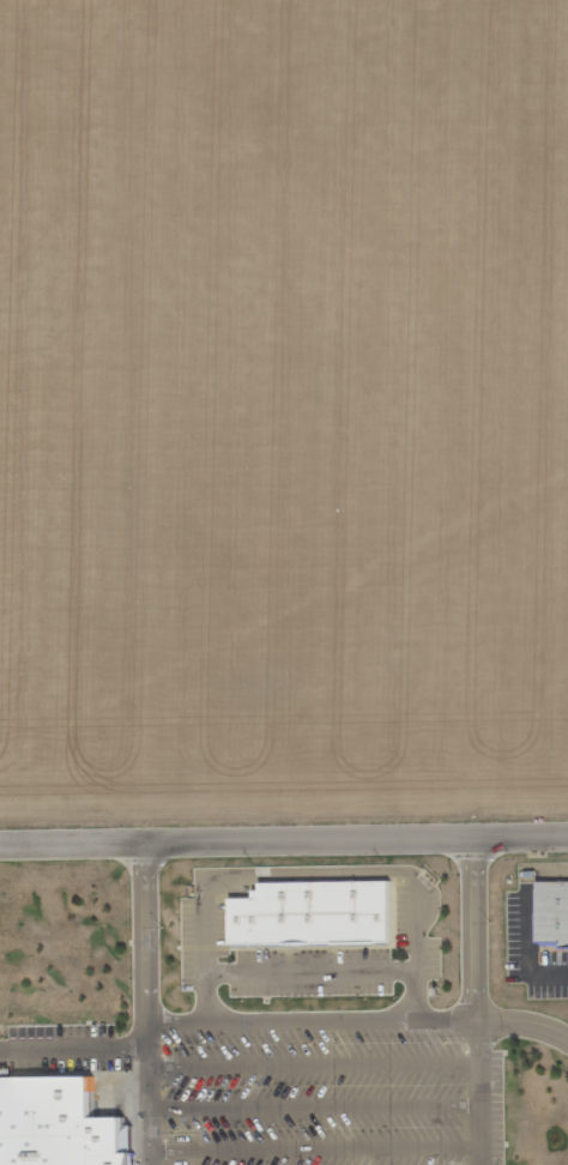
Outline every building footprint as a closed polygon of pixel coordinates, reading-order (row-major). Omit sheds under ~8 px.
[(268,887),(268,894),(261,894),(261,903),(238,904),(240,950),(399,947),(398,885),(268,887)] [(546,944),(567,944),(567,887),(545,887),(546,944)] [(137,1151),(127,1152),(127,1116),(95,1116),(95,1074),(0,1075),(0,1164),(137,1164),(137,1151)]
